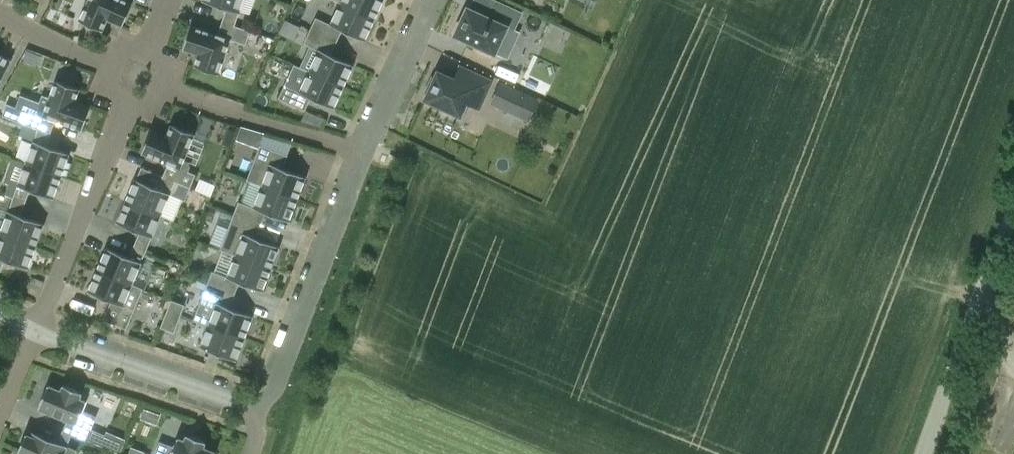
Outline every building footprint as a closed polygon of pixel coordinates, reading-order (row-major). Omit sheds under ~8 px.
[(80,20),(79,19),(78,20),(103,31),(103,30),(102,30),(107,19),(122,25),(121,26),(122,26),(133,2),(132,2),(132,3),(126,0),(88,0),(80,20)] [(235,25),(239,13),(240,13),(240,12),(239,12),(243,0),(203,0),(202,0),(202,1),(226,9),(222,21),(235,25)] [(341,2),(340,3),(375,19),(384,0),(336,0),(341,2)] [(480,13),(467,7),(455,35),(479,46),(477,49),(490,54),(491,51),(495,53),(507,27),(514,30),(522,13),(496,1),(491,12),(482,8),(480,13)] [(310,30),(337,42),(342,30),(365,41),(375,19),(340,3),(331,24),(316,17),(310,30)] [(250,30),(235,25),(222,21),(218,34),(192,25),(191,24),(183,49),(184,50),(184,49),(199,54),(195,65),(194,65),(194,66),(219,74),(219,73),(230,39),(246,44),(250,30)] [(309,70),(344,86),(354,65),(331,54),(337,42),(310,30),(304,43),(319,49),(309,70)] [(12,60),(11,59),(11,60),(0,54),(0,82),(12,60)] [(432,76),(425,92),(428,93),(425,99),(444,108),(443,111),(455,116),(456,114),(460,115),(461,114),(457,112),(462,101),(479,109),(492,81),(468,69),(462,83),(438,71),(435,77),(432,76)] [(344,86),(309,70),(300,91),(285,84),(279,97),(305,110),(311,98),(334,108),(344,86)] [(43,92),(48,76),(37,73),(32,88),(43,92)] [(38,128),(51,132),(55,120),(81,129),(81,130),(82,130),(91,105),(90,105),(90,106),(75,101),(79,89),(80,90),(80,89),(55,80),(55,81),(56,81),(43,115),(28,109),(23,123),(38,128)] [(500,84),(492,103),(504,108),(512,90),(500,84)] [(195,135),(195,134),(171,124),(171,125),(167,136),(152,130),(152,129),(141,153),(142,153),(168,163),(163,176),(190,187),(196,174),(188,171),(190,165),(188,161),(184,159),(194,134),(195,135)] [(26,163),(61,176),(69,154),(70,154),(46,145),(51,132),(38,128),(34,141),(33,140),(33,141),(34,141),(26,163)] [(262,185),(298,199),(306,177),(283,168),(288,155),(260,145),(247,180),(262,186),(262,185)] [(13,198),(25,202),(30,190),(54,198),(53,197),(61,176),(26,163),(18,185),(17,184),(17,185),(18,185),(13,198)] [(126,201),(161,215),(169,194),(170,194),(171,193),(185,200),(190,187),(163,176),(158,188),(134,178),(134,179),(135,179),(126,201)] [(233,215),(261,225),(266,212),(290,221),(298,199),(262,185),(262,186),(254,207),(239,201),(233,215)] [(0,233),(36,246),(44,224),(45,224),(21,215),(25,202),(13,198),(9,210),(8,210),(8,211),(0,233)] [(134,244),(147,249),(152,237),(153,236),(152,236),(161,215),(126,201),(117,222),(116,221),(116,222),(139,232),(134,244)] [(214,210),(208,207),(206,213),(211,215),(214,210)] [(235,255),(271,269),(280,246),(256,237),(261,225),(233,215),(220,249),(235,255)] [(0,233),(0,234),(0,258),(28,268),(29,268),(28,267),(36,246),(0,233)] [(97,269),(132,284),(141,262),(142,263),(142,262),(141,262),(147,249),(134,244),(129,257),(106,247),(105,248),(106,248),(97,269)] [(207,284),(234,294),(239,282),(263,291),(271,269),(235,255),(227,277),(212,271),(207,284)] [(143,288),(132,284),(97,269),(89,290),(88,290),(87,291),(111,301),(103,319),(126,329),(143,288)] [(234,294),(207,284),(194,319),(209,325),(245,338),(253,316),(230,307),(234,294)] [(160,305),(165,298),(148,288),(144,296),(160,305)] [(167,312),(166,312),(161,327),(174,332),(185,305),(171,300),(167,312)] [(200,347),(236,361),(245,338),(209,325),(201,346),(200,346),(200,347)] [(61,389),(48,384),(38,407),(67,419),(62,431),(72,435),(86,441),(96,416),(83,410),(87,400),(80,398),(82,392),(63,384),(61,389)] [(29,429),(27,433),(26,433),(18,452),(19,452),(23,453),(75,453),(76,449),(67,446),(72,435),(62,431),(58,442),(29,429)] [(178,437),(174,446),(160,441),(155,453),(216,453),(217,452),(204,447),(206,441),(187,434),(184,439),(178,437)]
